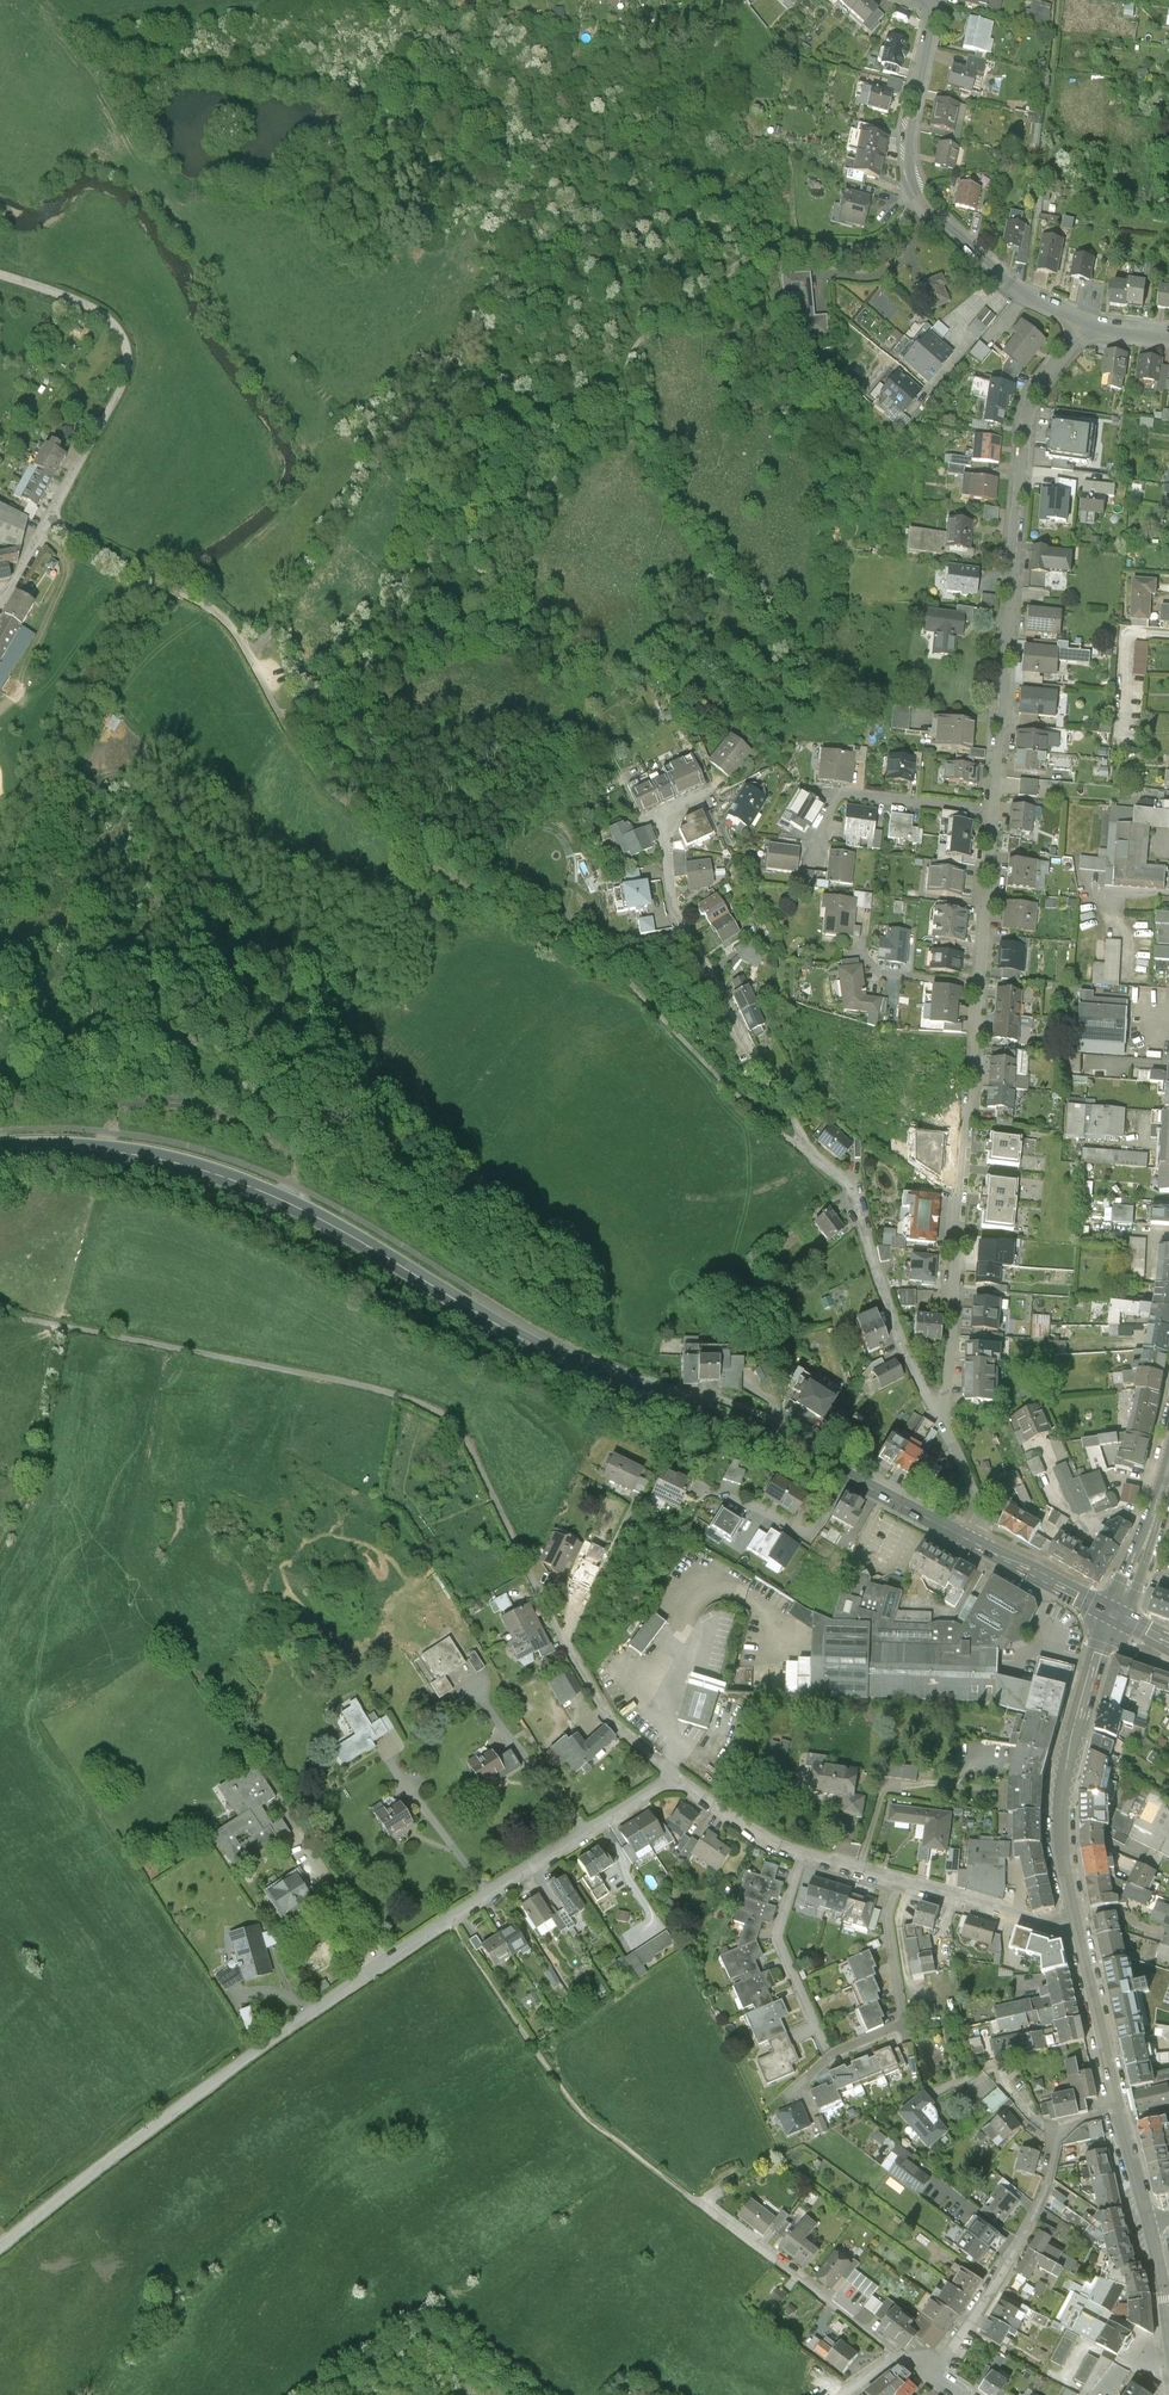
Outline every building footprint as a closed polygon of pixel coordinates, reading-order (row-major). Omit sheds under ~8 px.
[(861,0),(843,0),(837,6),(838,7),(840,5),(851,15),(849,17),(850,18),(864,2),(861,0)] [(966,3),(967,4),(986,8),(985,11),(999,14),(1002,0),(966,0),(966,3)] [(876,13),(864,2),(850,18),(851,19),(853,17),(863,26),(862,28),(863,29),(876,13)] [(986,8),(967,4),(965,11),(985,15),(985,11),(986,8)] [(1050,8),(1033,5),(1031,14),(1026,13),(1024,24),(1046,29),(1050,8)] [(909,18),(895,12),(892,20),(906,26),(909,18)] [(876,13),(863,29),(862,28),(860,30),(870,38),(879,28),(877,26),(883,19),(876,13)] [(992,24),(969,19),(963,48),(976,51),(988,54),(990,54),(992,42),(989,41),(992,24)] [(893,43),(887,41),(884,54),(882,53),(880,54),(878,62),(880,64),(882,64),(882,66),(885,67),(898,70),(900,70),(902,60),(904,61),(906,53),(903,52),(905,45),(899,44),(899,41),(894,40),(893,43)] [(988,54),(976,51),(975,58),(986,61),(987,61),(988,54)] [(975,58),(968,57),(966,63),(984,67),(986,61),(975,58)] [(965,70),(952,67),(948,86),(971,92),(974,76),(982,78),(984,67),(966,63),(965,70)] [(898,70),(885,67),(883,74),(897,77),(898,70)] [(891,95),(864,89),(862,96),(858,108),(887,114),(891,95)] [(953,96),(938,93),(936,100),(951,103),(953,96)] [(951,103),(936,100),(931,128),(954,133),(954,131),(959,132),(960,126),(955,125),(959,105),(951,103)] [(873,127),(858,124),(856,133),(860,134),(860,132),(871,135),(873,127)] [(954,133),(931,128),(929,134),(957,141),(959,132),(954,131),(954,133)] [(871,135),(860,132),(860,134),(856,154),(883,160),(887,138),(871,135)] [(959,149),(942,145),(936,167),(953,171),(959,149)] [(883,160),(856,154),(851,174),(862,177),(878,181),(883,160)] [(862,177),(851,174),(848,173),(846,181),(860,185),(862,177)] [(979,189),(960,185),(956,206),(975,210),(979,189)] [(875,191),(861,189),(858,199),(868,201),(872,202),(875,191)] [(858,199),(844,196),(838,223),(862,229),(868,201),(858,199)] [(1022,215),(1010,212),(1008,222),(1008,223),(1003,244),(1019,248),(1020,245),(1023,233),(1024,226),(1020,225),(1022,215)] [(1030,234),(1023,233),(1020,245),(1028,247),(1030,234)] [(1063,241),(1044,237),(1038,270),(1056,274),(1063,241)] [(1028,247),(1020,245),(1019,248),(1016,261),(1026,264),(1028,247)] [(1094,260),(1070,255),(1068,264),(1073,265),(1071,276),(1081,278),(1080,280),(1084,281),(1084,279),(1090,280),(1094,260)] [(1156,267),(1147,266),(1145,281),(1154,282),(1156,267)] [(941,276),(923,285),(929,298),(921,303),(926,313),(949,302),(941,287),(945,284),(941,276)] [(808,277),(780,280),(782,299),(799,297),(804,341),(827,339),(825,318),(813,320),(808,277)] [(1143,306),(1146,284),(1130,282),(1129,285),(1127,304),(1143,306)] [(1129,285),(1113,283),(1110,304),(1126,307),(1127,304),(1129,285)] [(1160,286),(1157,307),(1168,309),(1168,287),(1160,286)] [(996,315),(985,306),(976,317),(988,326),(996,315)] [(1045,340),(1021,321),(1012,332),(1017,337),(1003,354),(1015,363),(1022,370),(1024,368),(1023,367),(1045,340)] [(914,347),(940,367),(951,354),(928,336),(918,349),(914,346),(914,347)] [(992,351),(979,341),(966,358),(978,367),(992,351)] [(940,367),(914,347),(909,353),(911,354),(904,362),(929,382),(940,367)] [(1128,354),(1107,351),(1104,373),(1125,376),(1128,354)] [(1163,359),(1141,356),(1139,370),(1142,370),(1140,380),(1158,382),(1159,383),(1162,367),(1163,359)] [(1015,363),(1011,368),(1002,367),(1001,378),(1014,380),(1022,370),(1015,363)] [(1162,367),(1159,383),(1158,382),(1157,391),(1166,393),(1168,373),(1168,368),(1162,367)] [(902,415),(920,393),(897,375),(874,404),(888,415),(893,408),(902,415)] [(1012,387),(974,382),(972,397),(987,399),(983,424),(988,425),(1000,427),(1005,398),(1010,399),(1012,387)] [(1092,428),(1054,423),(1053,434),(1048,433),(1047,443),(1052,444),(1050,459),(1088,463),(1092,428)] [(1000,427),(988,425),(986,432),(1000,433),(1000,427)] [(71,426),(59,427),(60,438),(72,437),(71,426)] [(1000,440),(972,437),(972,439),(974,439),(972,460),(970,460),(970,462),(997,464),(1000,440)] [(44,449),(64,460),(70,450),(61,445),(63,443),(55,438),(53,441),(50,439),(44,449)] [(34,469),(54,480),(64,460),(44,449),(34,469)] [(965,468),(947,467),(946,478),(964,479),(964,476),(965,468)] [(54,480),(34,469),(30,468),(21,485),(45,497),(54,480)] [(996,479),(964,476),(964,479),(968,480),(967,488),(962,487),(961,498),(994,502),(996,479)] [(1077,483),(1056,480),(1055,493),(1069,494),(1069,497),(1076,498),(1077,483)] [(1085,483),(1083,496),(1096,497),(1097,497),(1106,497),(1115,498),(1116,486),(1085,483)] [(38,511),(45,497),(21,485),(16,496),(23,500),(21,502),(29,506),(38,511)] [(1055,493),(1043,491),(1042,508),(1049,509),(1048,520),(1056,521),(1058,521),(1066,522),(1069,497),(1069,494),(1055,493)] [(1096,497),(1083,496),(1082,513),(1104,515),(1106,497),(1097,497),(1096,497)] [(22,548),(29,520),(23,516),(17,513),(0,505),(0,544),(22,548)] [(38,511),(29,506),(23,516),(34,523),(41,513),(38,511)] [(999,510),(984,508),(983,524),(997,525),(999,510)] [(971,523),(950,521),(948,536),(909,533),(907,553),(946,556),(945,563),(972,565),(973,552),(970,552),(971,539),(970,538),(971,523)] [(1051,551),(1033,549),(1031,572),(1046,573),(1050,573),(1050,572),(1067,573),(1069,553),(1051,552),(1051,551)] [(8,565),(18,564),(21,550),(0,553),(0,566),(8,565)] [(11,578),(8,565),(0,566),(0,580),(11,578)] [(976,573),(948,571),(946,594),(960,595),(960,597),(967,597),(967,595),(975,596),(976,573)] [(1046,573),(1031,572),(1030,588),(1045,589),(1046,573)] [(1156,582),(1134,581),(1131,620),(1132,620),(1148,621),(1149,621),(1151,595),(1155,596),(1156,582)] [(4,617),(21,627),(33,605),(17,596),(4,617)] [(995,598),(981,596),(980,611),(994,612),(995,598)] [(1162,607),(1161,622),(1168,622),(1168,607),(1162,607)] [(975,610),(958,609),(957,617),(956,623),(964,624),(973,625),(975,610)] [(1063,612),(1028,609),(1025,633),(1041,634),(1056,636),(1057,625),(1062,625),(1063,612)] [(957,617),(925,614),(923,633),(935,634),(933,657),(955,659),(957,638),(963,639),(964,624),(956,623),(957,617)] [(33,634),(21,627),(4,617),(0,624),(0,689),(33,634)] [(1056,636),(1041,634),(1040,641),(1065,643),(1066,637),(1056,636)] [(1065,643),(1040,641),(1040,648),(1069,651),(1070,644),(1065,643)] [(1148,644),(1135,643),(1133,676),(1146,677),(1148,644)] [(1040,648),(1024,647),(1022,670),(1025,671),(1024,676),(1039,677),(1040,672),(1057,673),(1058,662),(1090,664),(1091,653),(1069,651),(1040,648)] [(1039,677),(1024,676),(1024,683),(1042,684),(1043,677),(1039,677)] [(1067,694),(1022,690),(1020,713),(1022,713),(1022,718),(1038,719),(1038,715),(1065,717),(1067,694)] [(909,710),(892,709),(891,732),(907,734),(909,710)] [(1038,719),(1022,718),(1021,725),(1039,727),(1040,720),(1038,719)] [(973,722),(932,719),(930,748),(956,751),(971,752),(971,750),(973,722)] [(1058,736),(1018,732),(1016,751),(1044,754),(1045,747),(1057,748),(1058,747),(1057,747),(1058,736)] [(732,738),(711,763),(729,778),(750,752),(732,738)] [(709,758),(703,744),(695,747),(702,762),(709,758)] [(867,751),(853,750),(852,756),(854,756),(853,763),(865,764),(867,751)] [(985,751),(971,750),(971,752),(956,751),(956,758),(973,760),(984,761),(985,751)] [(1044,754),(1016,751),(1014,770),(1045,773),(1046,762),(1053,763),(1053,769),(1069,771),(1070,756),(1044,754)] [(694,754),(676,763),(689,790),(703,783),(699,775),(703,773),(694,754)] [(852,756),(822,754),(819,782),(850,785),(853,763),(854,756),(852,756)] [(922,755),(913,755),(913,762),(913,770),(920,770),(922,755)] [(973,760),(956,758),(955,766),(972,767),(973,760)] [(913,762),(889,759),(886,782),(911,785),(913,770),(913,762)] [(689,790),(676,763),(662,770),(665,777),(675,797),(689,790)] [(955,766),(945,765),(945,775),(948,775),(948,782),(964,783),(964,785),(975,786),(976,767),(972,767),(955,766)] [(665,777),(651,784),(657,797),(660,804),(675,797),(665,777)] [(1038,781),(1020,779),(1018,796),(1036,797),(1038,781)] [(749,791),(738,809),(734,807),(732,810),(728,817),(748,829),(765,801),(749,791)] [(822,808),(797,792),(796,794),(800,796),(788,815),(784,812),(784,813),(793,819),(789,825),(792,827),(801,833),(805,827),(809,829),(822,808)] [(657,797),(639,805),(642,812),(660,804),(657,797)] [(732,810),(720,802),(715,810),(728,817),(732,810)] [(1041,808),(1013,805),(1010,832),(1031,834),(1032,819),(1039,820),(1042,818),(1042,810),(1041,808)] [(1112,824),(1150,828),(1168,829),(1168,812),(1113,808),(1112,824)] [(876,814),(847,810),(844,838),(873,841),(876,814)] [(719,834),(709,813),(703,816),(712,837),(719,834)] [(959,815),(942,813),(941,821),(949,821),(949,820),(959,821),(959,815)] [(701,814),(684,822),(687,828),(689,833),(681,837),(688,853),(698,849),(696,844),(712,837),(703,816),(701,814)] [(913,817),(891,815),(889,841),(909,843),(911,843),(912,832),(913,817)] [(789,825),(780,819),(776,825),(788,833),(792,827),(789,825)] [(959,821),(949,820),(949,821),(947,838),(973,840),(973,839),(971,839),(973,824),(975,824),(975,823),(959,821)] [(1112,824),(1108,863),(1147,867),(1150,828),(1112,824)] [(687,828),(678,832),(681,837),(689,833),(687,828)] [(647,829),(632,836),(641,855),(652,849),(650,847),(653,845),(648,835),(650,834),(647,829)] [(918,832),(912,832),(911,843),(909,843),(909,846),(917,847),(918,832)] [(632,836),(621,842),(623,846),(619,848),(622,854),(626,852),(630,860),(641,855),(632,836)] [(973,840),(947,838),(946,855),(945,856),(962,858),(972,858),(972,857),(970,856),(971,842),(973,843),(973,840)] [(799,851),(768,848),(765,873),(795,876),(796,876),(797,872),(799,851)] [(854,856),(829,854),(827,875),(826,885),(851,888),(854,856)] [(946,855),(939,854),(938,863),(948,864),(962,866),(962,858),(945,856),(946,855)] [(1074,870),(1073,857),(1066,857),(1066,870),(1074,870)] [(1037,863),(1008,860),(1006,888),(1034,890),(1037,863)] [(710,863),(685,867),(686,876),(689,892),(707,890),(713,885),(710,863)] [(1164,890),(1166,868),(1147,867),(1108,863),(1106,886),(1164,890)] [(685,867),(672,869),(673,878),(686,876),(685,867)] [(932,869),(930,869),(927,895),(961,899),(964,872),(947,870),(932,869)] [(625,885),(640,882),(637,871),(623,874),(625,885)] [(813,874),(797,872),(796,876),(795,876),(794,889),(812,891),(813,874)] [(827,875),(813,874),(812,891),(825,892),(826,885),(827,875)] [(646,885),(613,891),(617,915),(635,911),(636,915),(642,913),(641,910),(646,909),(649,905),(646,885)] [(864,896),(854,895),(853,903),(854,903),(853,911),(862,912),(864,896)] [(871,897),(864,896),(862,912),(869,913),(871,897)] [(853,903),(822,899),(820,912),(819,920),(826,920),(825,937),(852,940),(853,929),(848,929),(850,913),(852,914),(853,911),(854,903),(853,903)] [(1037,905),(1007,902),(1006,911),(1003,911),(1001,930),(1026,932),(1027,922),(1030,922),(1030,920),(1036,921),(1037,905)] [(721,907),(713,912),(707,903),(698,909),(700,911),(697,912),(700,916),(704,918),(710,928),(711,928),(726,917),(727,917),(721,907)] [(958,906),(945,905),(944,912),(958,913),(958,906)] [(944,912),(937,911),(935,926),(963,928),(964,914),(958,913),(944,912)] [(1157,916),(1156,927),(1160,927),(1159,945),(1168,946),(1168,916),(1157,916)] [(711,928),(710,928),(709,929),(713,936),(716,936),(722,945),(728,941),(731,946),(741,940),(726,917),(711,928)] [(652,920),(638,922),(640,936),(654,934),(652,920)] [(963,928),(935,926),(934,939),(941,940),(954,941),(961,942),(963,928)] [(908,934),(887,932),(886,949),(878,948),(877,963),(905,966),(908,934)] [(954,941),(941,940),(940,948),(953,949),(954,941)] [(1121,942),(1107,941),(1106,964),(1095,964),(1094,984),(1119,985),(1121,942)] [(738,957),(747,950),(742,943),(733,950),(738,957)] [(1022,948),(1001,946),(998,969),(1002,969),(1020,971),(1022,948)] [(953,949),(940,948),(939,955),(953,956),(953,949)] [(1156,949),(1155,961),(1168,962),(1168,949),(1156,949)] [(740,962),(757,967),(761,957),(744,951),(740,962)] [(939,955),(932,954),(930,972),(959,975),(960,957),(953,956),(939,955)] [(736,972),(741,961),(733,957),(728,968),(736,972)] [(858,968),(839,972),(840,983),(842,1001),(844,1002),(844,1012),(870,1015),(871,1003),(865,1001),(864,996),(865,996),(864,993),(862,993),(858,968)] [(1020,971),(1002,969),(1001,979),(1020,980),(1021,971),(1020,971)] [(755,1006),(744,980),(733,984),(738,996),(733,998),(740,1014),(755,1007),(755,1006)] [(1013,986),(1006,986),(1006,990),(997,989),(995,1014),(1019,1016),(1021,991),(1012,991),(1013,986)] [(959,990),(933,987),(932,1005),(934,1005),(933,1022),(944,1023),(955,1024),(956,1000),(959,1000),(959,990)] [(1128,1002),(1093,1000),(1093,994),(1081,993),(1077,1043),(1112,1045),(1111,1052),(1124,1052),(1128,1002)] [(878,1000),(871,1000),(871,1003),(870,1015),(877,1015),(878,1000)] [(755,1007),(740,1014),(750,1033),(757,1029),(759,1034),(763,1032),(761,1027),(764,1026),(755,1007)] [(1019,1016),(995,1014),(992,1038),(1001,1039),(1001,1043),(1007,1044),(1008,1040),(1017,1041),(1019,1016)] [(955,1024),(944,1023),(943,1034),(960,1034),(961,1025),(955,1024)] [(1003,1049),(991,1048),(990,1056),(999,1057),(999,1056),(1003,1056),(1003,1049)] [(1003,1056),(999,1056),(999,1057),(999,1060),(990,1059),(988,1088),(1013,1090),(1015,1061),(1005,1060),(1005,1057),(1003,1056)] [(1070,1059),(1070,1072),(1081,1072),(1081,1064),(1080,1063),(1080,1059),(1070,1059)] [(1164,1074),(1151,1073),(1150,1082),(1159,1083),(1168,1084),(1168,1077),(1164,1074)] [(1168,1084),(1159,1083),(1158,1094),(1168,1094),(1168,1084)] [(1013,1090),(988,1088),(986,1108),(997,1109),(997,1113),(1004,1114),(1004,1110),(1011,1110),(1013,1090)] [(1124,1109),(1069,1105),(1067,1137),(1076,1138),(1118,1141),(1118,1138),(1122,1138),(1124,1109)] [(1165,1112),(1153,1111),(1151,1137),(1164,1138),(1165,1112)] [(851,1145),(829,1128),(818,1142),(840,1160),(851,1145)] [(1021,1138),(989,1135),(987,1164),(1019,1166),(1021,1138)] [(943,1140),(926,1139),(926,1136),(923,1136),(922,1146),(942,1147),(943,1140)] [(942,1147),(922,1146),(920,1176),(929,1176),(929,1182),(941,1183),(942,1147)] [(1112,1152),(1083,1150),(1082,1163),(1112,1165),(1112,1152)] [(1148,1154),(1112,1152),(1112,1165),(1147,1167),(1148,1154)] [(1162,1168),(1160,1191),(1168,1192),(1168,1168),(1162,1168)] [(1018,1181),(985,1178),(981,1227),(1014,1230),(1018,1181)] [(939,1198),(902,1195),(900,1222),(908,1222),(906,1240),(935,1243),(939,1198)] [(1152,1208),(1168,1209),(1168,1206),(1168,1202),(1153,1201),(1152,1208)] [(1134,1207),(1113,1205),(1112,1222),(1133,1223),(1134,1207)] [(835,1216),(828,1208),(824,1211),(825,1213),(816,1221),(829,1238),(842,1227),(834,1217),(835,1216)] [(1152,1208),(1151,1224),(1168,1225),(1168,1209),(1152,1208)] [(881,1243),(894,1245),(896,1230),(884,1228),(881,1243)] [(999,1237),(998,1244),(1013,1245),(1020,1246),(1020,1239),(999,1237)] [(1145,1239),(1126,1238),(1125,1259),(1131,1259),(1130,1275),(1143,1275),(1145,1239)] [(979,1243),(978,1263),(1000,1265),(1011,1266),(1013,1245),(998,1244),(979,1243)] [(1161,1247),(1158,1285),(1168,1286),(1168,1247),(1161,1247)] [(936,1250),(927,1249),(926,1257),(912,1256),(910,1279),(923,1280),(923,1284),(934,1285),(936,1250)] [(1000,1265),(978,1263),(976,1282),(999,1284),(1000,1265)] [(1158,1285),(1155,1306),(1168,1308),(1168,1286),(1158,1285)] [(915,1290),(900,1290),(901,1298),(915,1298),(915,1290)] [(1000,1300),(976,1297),(973,1328),(987,1329),(998,1330),(1000,1300)] [(915,1306),(915,1298),(901,1298),(902,1306),(915,1306)] [(1112,1302),(1111,1313),(1141,1316),(1141,1313),(1147,1313),(1154,1310),(1151,1324),(1168,1328),(1168,1308),(1155,1306),(1112,1302)] [(876,1311),(857,1318),(861,1328),(880,1321),(876,1311)] [(1032,1335),(1049,1336),(1050,1313),(1032,1313),(1032,1335)] [(943,1317),(924,1315),(917,1314),(915,1333),(922,1334),(921,1339),(940,1341),(943,1317)] [(880,1321),(861,1328),(870,1350),(879,1346),(878,1343),(887,1339),(880,1321)] [(1151,1324),(1145,1350),(1167,1354),(1168,1347),(1168,1328),(1151,1324)] [(987,1329),(973,1328),(972,1336),(986,1337),(987,1329)] [(1066,1354),(1067,1340),(1048,1340),(1048,1353),(1066,1354)] [(1001,1344),(967,1343),(967,1360),(992,1361),(992,1355),(1000,1355),(1001,1344)] [(1167,1354),(1145,1350),(1142,1363),(1132,1364),(1133,1372),(1139,1372),(1163,1377),(1167,1354)] [(698,1356),(691,1356),(685,1355),(684,1384),(698,1384),(698,1378),(698,1356)] [(718,1357),(698,1356),(698,1378),(718,1378),(718,1357)] [(894,1360),(875,1371),(882,1385),(902,1374),(894,1360)] [(992,1361),(967,1360),(967,1365),(964,1365),(964,1371),(966,1371),(966,1389),(963,1389),(963,1395),(965,1395),(965,1400),(994,1401),(994,1393),(997,1393),(997,1369),(995,1369),(995,1361),(992,1361)] [(839,1391),(799,1366),(791,1378),(791,1379),(791,1387),(802,1393),(796,1402),(820,1416),(824,1415),(839,1391)] [(1163,1377),(1139,1372),(1133,1372),(1123,1373),(1124,1381),(1134,1380),(1138,1379),(1136,1391),(1159,1395),(1163,1377)] [(1039,1406),(1015,1417),(1022,1431),(1027,1443),(1050,1432),(1039,1406)] [(1157,1411),(1134,1406),(1128,1433),(1150,1439),(1157,1411)] [(923,1416),(914,1411),(903,1429),(912,1434),(923,1416)] [(935,1424),(923,1416),(912,1434),(912,1435),(906,1444),(918,1451),(935,1424)] [(1015,1417),(1008,1420),(1014,1434),(1022,1431),(1015,1417)] [(1150,1439),(1128,1433),(1099,1438),(1100,1446),(1125,1442),(1123,1454),(1119,1453),(1117,1461),(1116,1461),(1114,1468),(1123,1470),(1125,1465),(1143,1469),(1150,1439)] [(906,1444),(889,1434),(878,1454),(895,1464),(906,1444)] [(1100,1446),(1099,1438),(1082,1440),(1083,1449),(1100,1446)] [(906,1444),(895,1464),(910,1474),(922,1454),(918,1451),(906,1444)] [(1100,1446),(1083,1449),(1084,1456),(1083,1456),(1085,1462),(1089,1460),(1089,1461),(1104,1457),(1100,1446)] [(922,1454),(910,1474),(923,1482),(929,1474),(929,1473),(936,1462),(922,1454)] [(633,1467),(614,1458),(615,1456),(614,1455),(604,1477),(632,1490),(642,1468),(634,1465),(633,1467)] [(1040,1455),(1027,1460),(1033,1476),(1046,1471),(1040,1455)] [(1104,1457),(1089,1461),(1090,1463),(1087,1464),(1089,1472),(1093,1471),(1094,1474),(1100,1473),(1108,1470),(1104,1457)] [(733,1460),(723,1479),(740,1484),(745,1470),(738,1468),(739,1462),(733,1460)] [(942,1467),(936,1462),(929,1473),(929,1474),(936,1478),(942,1467)] [(678,1479),(663,1472),(665,1469),(664,1468),(652,1494),(678,1506),(690,1481),(679,1476),(678,1479)] [(1019,1470),(994,1478),(998,1492),(1024,1484),(1019,1470)] [(1108,1493),(1100,1473),(1094,1474),(1081,1479),(1089,1500),(1106,1494),(1108,1493)] [(648,1482),(641,1478),(635,1490),(643,1494),(648,1482)] [(805,1496),(777,1479),(765,1498),(793,1515),(805,1496)] [(1026,1483),(1016,1486),(1022,1504),(1032,1501),(1026,1483)] [(1137,1506),(1140,1489),(1124,1485),(1121,1503),(1137,1506)] [(852,1498),(845,1494),(832,1516),(852,1527),(861,1513),(857,1512),(862,1503),(853,1498),(852,1498)] [(1106,1494),(1089,1500),(1096,1516),(1112,1509),(1106,1494)] [(708,1530),(729,1542),(743,1520),(722,1507),(708,1530)] [(1026,1516),(1009,1507),(998,1526),(1015,1535),(1026,1516)] [(1048,1521),(1065,1528),(1070,1516),(1054,1509),(1048,1521)] [(1036,1519),(1035,1521),(1026,1516),(1015,1535),(1030,1544),(1042,1522),(1036,1519)] [(1119,1520),(1108,1524),(1106,1528),(1104,1526),(1101,1527),(1095,1536),(1099,1538),(1120,1550),(1131,1531),(1131,1527),(1119,1520)] [(767,1535),(760,1530),(749,1547),(784,1569),(798,1548),(770,1529),(767,1535)] [(564,1540),(554,1535),(541,1562),(552,1567),(554,1572),(557,1574),(562,1572),(564,1568),(563,1564),(564,1560),(567,1561),(576,1542),(568,1539),(564,1540)] [(1081,1547),(1059,1536),(1052,1549),(1073,1560),(1081,1547)] [(1120,1550),(1099,1538),(1092,1550),(1093,1550),(1091,1553),(1081,1547),(1073,1560),(1069,1567),(1099,1584),(1120,1550)] [(583,1546),(576,1542),(567,1561),(574,1565),(583,1546)] [(959,1564),(924,1542),(911,1564),(910,1568),(926,1577),(927,1575),(932,1578),(931,1580),(945,1589),(949,1583),(948,1583),(959,1564)] [(598,1569),(581,1561),(580,1562),(581,1563),(578,1571),(576,1570),(571,1581),(589,1589),(598,1569)] [(976,1570),(961,1561),(959,1564),(948,1583),(949,1583),(956,1587),(950,1597),(949,1597),(945,1603),(954,1608),(976,1570)] [(995,1705),(1028,1713),(1034,1685),(1033,1682),(997,1673),(999,1650),(1004,1649),(1008,1641),(1015,1638),(1014,1633),(1019,1631),(1034,1606),(1028,1600),(991,1579),(962,1628),(954,1623),(938,1623),(932,1625),(933,1614),(898,1611),(904,1592),(870,1583),(872,1578),(867,1570),(866,1571),(855,1568),(848,1595),(841,1593),(833,1621),(807,1609),(794,1601),(787,1612),(812,1631),(810,1658),(797,1658),(796,1696),(867,1698),(867,1696),(995,1701),(995,1705)] [(1157,1591),(1149,1612),(1168,1620),(1168,1595),(1157,1591)] [(507,1596),(495,1603),(502,1615),(514,1609),(507,1596)] [(530,1607),(504,1620),(515,1642),(509,1645),(518,1663),(550,1646),(530,1607)] [(655,1617),(631,1649),(643,1658),(668,1626),(655,1617)] [(464,1663),(452,1645),(433,1657),(431,1653),(422,1659),(437,1683),(430,1688),(439,1701),(452,1693),(444,1680),(451,1675),(449,1673),(464,1663)] [(1072,1666),(1040,1658),(1033,1682),(1035,1681),(1067,1689),(1072,1666)] [(1116,1659),(1101,1707),(1103,1708),(1120,1713),(1128,1684),(1134,1665),(1116,1659)] [(1156,1672),(1134,1665),(1128,1684),(1141,1688),(1139,1693),(1140,1694),(1152,1703),(1156,1691),(1157,1688),(1151,1687),(1156,1673),(1156,1672)] [(575,1695),(562,1673),(546,1682),(559,1705),(575,1695)] [(1156,1673),(1151,1687),(1157,1688),(1156,1691),(1166,1694),(1168,1688),(1168,1678),(1156,1673)] [(733,1689),(698,1677),(683,1724),(712,1733),(724,1695),(731,1695),(733,1689)] [(1066,1694),(1044,1687),(1036,1716),(1059,1723),(1066,1694)] [(1152,1703),(1140,1694),(1135,1712),(1148,1716),(1148,1715),(1152,1703)] [(360,1711),(355,1702),(349,1706),(351,1709),(341,1716),(357,1741),(336,1754),(344,1766),(365,1753),(366,1755),(375,1749),(371,1744),(387,1734),(379,1722),(370,1728),(359,1711),(360,1711)] [(1120,1713),(1103,1708),(1095,1732),(1116,1738),(1117,1736),(1122,1722),(1124,1725),(1133,1728),(1136,1718),(1120,1713)] [(1036,1716),(1029,1714),(1028,1718),(1018,1715),(1018,1717),(1016,1717),(1009,1742),(1011,1743),(1011,1744),(1021,1745),(1021,1746),(1050,1754),(1059,1723),(1036,1716)] [(568,1732),(549,1749),(572,1777),(619,1737),(606,1721),(587,1737),(580,1729),(571,1736),(568,1732)] [(1113,1744),(1095,1735),(1090,1754),(1109,1763),(1113,1744)] [(1141,1748),(1127,1738),(1117,1736),(1116,1738),(1146,1760),(1149,1755),(1140,1749),(1141,1748)] [(980,1739),(978,1753),(1002,1755),(1003,1741),(980,1739)] [(780,1745),(772,1743),(767,1760),(782,1764),(788,1743),(781,1741),(780,1745)] [(1021,1746),(1011,1780),(1042,1780),(1050,1754),(1021,1746)] [(484,1748),(472,1756),(474,1760),(476,1763),(488,1755),(484,1748)] [(488,1755),(476,1763),(474,1760),(466,1766),(479,1787),(497,1775),(501,1781),(520,1769),(510,1753),(496,1761),(491,1753),(488,1755)] [(814,1767),(811,1791),(844,1795),(841,1815),(863,1818),(866,1796),(857,1795),(860,1769),(826,1765),(827,1756),(808,1754),(806,1766),(814,1767)] [(1109,1763),(1090,1754),(1080,1797),(1080,1830),(1105,1831),(1110,1831),(1109,1802),(1114,1802),(1118,1785),(1105,1782),(1109,1763)] [(885,1762),(882,1776),(916,1781),(919,1767),(885,1762)] [(272,1835),(274,1838),(287,1830),(278,1816),(267,1823),(255,1805),(272,1794),(259,1775),(258,1776),(251,1764),(237,1774),(241,1779),(232,1785),(228,1780),(218,1786),(238,1816),(213,1833),(232,1862),(272,1835)] [(1042,1780),(1011,1780),(1009,1816),(1013,1815),(1040,1814),(1042,1780)] [(1126,1847),(1129,1840),(1150,1850),(1142,1865),(1156,1871),(1163,1857),(1168,1860),(1168,1805),(1151,1795),(1148,1802),(1130,1792),(1118,1812),(1112,1831),(1116,1833),(1112,1840),(1126,1847)] [(392,1799),(380,1807),(383,1811),(385,1814),(397,1807),(392,1799)] [(701,1816),(683,1804),(670,1821),(688,1834),(701,1816)] [(400,1805),(385,1814),(383,1811),(374,1817),(387,1838),(411,1822),(400,1805)] [(925,1828),(927,1811),(893,1806),(891,1824),(925,1828)] [(952,1814),(927,1811),(925,1828),(923,1843),(920,1843),(918,1860),(928,1862),(930,1848),(947,1851),(952,1814)] [(656,1827),(648,1814),(634,1823),(648,1845),(662,1836),(656,1827)] [(1013,1815),(1012,1836),(1001,1836),(1001,1841),(1001,1845),(1013,1846),(1041,1847),(1040,1814),(1013,1815)] [(648,1845),(634,1823),(620,1832),(628,1845),(634,1854),(648,1845)] [(674,1841),(662,1823),(656,1827),(662,1836),(668,1845),(674,1841)] [(1105,1831),(1080,1830),(1082,1853),(1105,1849),(1105,1831)] [(717,1838),(709,1832),(698,1848),(695,1852),(720,1869),(731,1853),(714,1842),(717,1838)] [(685,1835),(678,1846),(682,1853),(690,1843),(692,1840),(685,1835)] [(1001,1841),(970,1839),(968,1865),(1000,1868),(1000,1859),(1001,1845),(1001,1841)] [(698,1848),(690,1843),(682,1853),(678,1859),(686,1865),(695,1852),(698,1848)] [(634,1854),(628,1845),(622,1849),(632,1865),(638,1861),(634,1854)] [(1001,1845),(1000,1859),(1013,1860),(1013,1846),(1001,1845)] [(1041,1847),(1013,1846),(1013,1860),(1021,1860),(1026,1880),(1048,1876),(1041,1847)] [(603,1856),(598,1849),(578,1861),(587,1876),(582,1879),(596,1902),(610,1894),(598,1875),(614,1866),(606,1854),(603,1856)] [(1105,1849),(1082,1853),(1087,1881),(1110,1877),(1115,1879),(1113,1865),(1114,1865),(1113,1860),(1107,1861),(1105,1849)] [(1142,1865),(1139,1863),(1129,1884),(1146,1891),(1156,1871),(1142,1865)] [(1000,1868),(968,1865),(966,1888),(1003,1897),(1005,1888),(1005,1868),(1000,1868)] [(296,1869),(266,1889),(276,1905),(272,1907),(281,1920),(300,1908),(298,1906),(303,1903),(305,1905),(317,1897),(309,1884),(306,1886),(296,1869)] [(787,1885),(747,1872),(740,1897),(770,1906),(773,1896),(782,1898),(787,1885)] [(1048,1876),(1026,1880),(1033,1912),(1055,1907),(1048,1876)] [(1115,1879),(1110,1877),(1087,1881),(1092,1910),(1127,1904),(1128,1899),(1147,1907),(1148,1906),(1149,1907),(1150,1905),(1148,1905),(1153,1894),(1146,1891),(1129,1884),(1115,1879)] [(567,1879),(554,1887),(574,1920),(588,1912),(567,1879)] [(834,1885),(814,1879),(810,1891),(808,1898),(822,1902),(821,1908),(827,1910),(834,1885)] [(853,1891),(834,1885),(827,1910),(831,1911),(830,1913),(845,1917),(853,1892),(853,1891)] [(803,1889),(799,1904),(806,1906),(808,1898),(810,1891),(803,1889)] [(878,1900),(853,1892),(845,1917),(870,1924),(870,1925),(875,1909),(878,1900)] [(549,1915),(537,1897),(522,1906),(541,1936),(556,1926),(549,1915)] [(770,1906),(740,1897),(732,1922),(745,1926),(762,1931),(766,1919),(775,1922),(779,1909),(770,1906)] [(1151,1920),(1166,1924),(1157,1958),(1168,1961),(1168,1903),(1156,1900),(1151,1920)] [(940,1909),(921,1903),(914,1925),(905,1927),(906,1930),(914,1977),(936,1973),(931,1934),(932,1935),(940,1909)] [(882,1911),(875,1909),(870,1925),(870,1924),(868,1929),(876,1931),(882,1911)] [(567,1929),(556,1911),(549,1915),(556,1926),(561,1933),(567,1929)] [(1112,1914),(1094,1917),(1096,1926),(1098,1936),(1120,1932),(1118,1924),(1116,1922),(1114,1923),(1112,1914)] [(971,1918),(964,1916),(960,1927),(967,1929),(971,1918)] [(997,1926),(971,1918),(967,1929),(965,1936),(991,1944),(992,1945),(995,1934),(997,1926)] [(526,1945),(514,1926),(513,1927),(514,1928),(508,1932),(507,1930),(498,1937),(510,1955),(520,1949),(518,1947),(524,1943),(526,1945)] [(762,1931),(745,1926),(738,1950),(757,1942),(759,1941),(762,1931)] [(256,1927),(229,1936),(238,1964),(236,1965),(238,1970),(240,1970),(243,1980),(270,1972),(256,1927)] [(1033,1950),(1037,1936),(1017,1930),(1012,1944),(1033,1950)] [(666,1932),(624,1959),(637,1980),(647,1973),(641,1966),(674,1944),(666,1932)] [(1120,1932),(1098,1936),(1104,1963),(1125,1958),(1120,1932)] [(1002,1936),(995,1934),(992,1945),(991,1944),(989,1952),(1002,1956),(1003,1951),(1002,1936)] [(1050,1940),(1037,1936),(1033,1950),(1039,1953),(1045,1976),(1046,1976),(1069,1970),(1062,1942),(1051,1945),(1050,1940)] [(476,1937),(469,1941),(476,1951),(482,1948),(481,1947),(482,1946),(476,1937)] [(498,1937),(483,1947),(482,1946),(481,1947),(482,1948),(494,1966),(492,1964),(508,1954),(509,1956),(510,1955),(498,1937)] [(738,1950),(729,1954),(734,1967),(728,1969),(732,1980),(745,1975),(759,1969),(755,1958),(763,1955),(757,1942),(738,1950)] [(870,1952),(848,1962),(858,1984),(874,1977),(876,1976),(874,1969),(877,1968),(870,1952)] [(1129,1961),(1128,1958),(1125,1958),(1104,1963),(1121,2042),(1143,2038),(1142,2036),(1145,2036),(1145,2035),(1136,1994),(1149,1992),(1146,1981),(1134,1983),(1129,1961)] [(1129,1961),(1134,1983),(1146,1981),(1149,1992),(1136,1994),(1145,2035),(1148,2033),(1151,2030),(1154,2027),(1155,2022),(1156,2009),(1168,2013),(1168,1971),(1134,1960),(1129,1961)] [(214,1977),(225,1992),(238,1982),(226,1967),(214,1977)] [(759,1969),(745,1975),(748,1981),(762,1975),(759,1969)] [(1069,1970),(1046,1976),(1049,1990),(1040,1992),(1041,1999),(1031,2001),(1034,2012),(1037,2011),(1054,2008),(1076,2003),(1069,1970)] [(748,1981),(735,1987),(744,2009),(755,2005),(758,2011),(774,2004),(768,1989),(776,1985),(770,1972),(748,1981)] [(881,1993),(874,1977),(858,1984),(856,1985),(865,2008),(878,2002),(881,2001),(878,1994),(881,1993)] [(758,2011),(748,2016),(761,2046),(769,2042),(787,2034),(780,2017),(788,2014),(783,2001),(774,2004),(758,2011)] [(1031,2001),(994,2009),(997,2022),(1034,2014),(1034,2012),(1031,2001)] [(885,2018),(878,2002),(865,2008),(859,2010),(869,2033),(885,2026),(882,2019),(885,2018)] [(936,2003),(922,2004),(923,2018),(937,2017),(936,2003)] [(1076,2003),(1054,2008),(1037,2011),(1039,2021),(1040,2026),(1055,2023),(1079,2018),(1076,2003)] [(828,2005),(816,2012),(820,2020),(832,2012),(828,2005)] [(1039,2021),(1037,2011),(1034,2012),(1034,2014),(997,2022),(987,2024),(991,2038),(1002,2035),(1001,2033),(1009,2031),(1010,2033),(1022,2030),(1021,2027),(1028,2025),(1028,2024),(1039,2021)] [(1079,2018),(1055,2023),(1057,2031),(1059,2030),(1061,2035),(1043,2039),(1045,2050),(1084,2041),(1079,2018)] [(1045,2050),(1043,2039),(1042,2033),(1025,2036),(1029,2053),(1045,2050)] [(787,2034),(769,2042),(774,2055),(793,2047),(787,2034)] [(1020,2035),(989,2042),(993,2061),(1024,2055),(1020,2035)] [(981,2038),(969,2041),(973,2056),(985,2053),(981,2038)] [(1143,2038),(1121,2042),(1127,2068),(1149,2064),(1147,2058),(1157,2055),(1154,2045),(1145,2047),(1143,2038)] [(774,2055),(757,2062),(767,2086),(795,2074),(790,2064),(799,2060),(793,2047),(774,2055)] [(876,2055),(877,2058),(884,2074),(885,2077),(908,2067),(900,2048),(892,2052),(891,2049),(876,2055)] [(1168,2062),(1168,2058),(1168,2055),(1157,2055),(1147,2058),(1149,2064),(1151,2064),(1168,2062)] [(861,2083),(884,2074),(877,2058),(871,2061),(869,2057),(853,2064),(854,2068),(861,2083)] [(1077,2059),(1066,2062),(1070,2076),(1092,2071),(1090,2065),(1079,2068),(1077,2059)] [(1127,2068),(1132,2091),(1168,2083),(1168,2072),(1157,2075),(1157,2076),(1153,2076),(1151,2064),(1149,2064),(1127,2068)] [(839,2093),(861,2083),(854,2068),(848,2071),(846,2067),(830,2074),(836,2086),(839,2093)] [(1092,2071),(1070,2076),(1073,2092),(1075,2103),(1086,2100),(1097,2098),(1092,2071)] [(1033,2082),(1035,2093),(1045,2091),(1043,2080),(1033,2082)] [(1132,2091),(1137,2117),(1149,2114),(1148,2109),(1168,2104),(1168,2090),(1168,2083),(1132,2091)] [(839,2093),(836,2086),(830,2089),(828,2085),(811,2093),(820,2112),(843,2102),(839,2093)] [(1008,2100),(998,2089),(983,2102),(993,2113),(1008,2100)] [(926,2092),(899,2114),(930,2151),(951,2134),(940,2120),(936,2123),(928,2112),(937,2105),(926,2092)] [(1073,2092),(1053,2097),(1054,2102),(1057,2119),(1088,2113),(1086,2100),(1075,2103),(1073,2092)] [(1054,2102),(1042,2105),(1044,2117),(1050,2115),(1051,2121),(1057,2119),(1054,2102)] [(812,2128),(802,2103),(778,2113),(788,2138),(812,2128)] [(1021,2127),(1007,2111),(984,2131),(993,2141),(1000,2134),(1005,2140),(1021,2127)] [(1061,2147),(1106,2137),(1102,2119),(1085,2124),(1076,2129),(1062,2143),(1061,2147)] [(1139,2123),(1142,2138),(1163,2134),(1160,2119),(1139,2123)] [(1145,2153),(1167,2149),(1168,2148),(1168,2132),(1163,2134),(1142,2138),(1145,2153)] [(879,2133),(876,2139),(883,2143),(887,2137),(879,2133)] [(915,2160),(898,2147),(894,2153),(901,2159),(902,2158),(911,2166),(915,2160)] [(1039,2154),(1039,2153),(1021,2148),(1015,2170),(1033,2174),(1036,2164),(1035,2164),(1038,2153),(1039,2154)] [(1148,2166),(1168,2162),(1168,2156),(1167,2149),(1145,2153),(1148,2166)] [(1114,2175),(1107,2150),(1087,2155),(1093,2180),(1114,2175)] [(911,2166),(902,2158),(901,2159),(890,2173),(919,2195),(930,2180),(911,2166)] [(1151,2181),(1168,2177),(1168,2162),(1148,2166),(1151,2181)] [(1121,2209),(1114,2175),(1093,2180),(1101,2214),(1121,2209)] [(1155,2197),(1159,2199),(1168,2197),(1168,2177),(1151,2181),(1155,2197)] [(985,2207),(1004,2222),(1020,2202),(1001,2187),(985,2207)] [(1056,2191),(1053,2197),(1057,2200),(1063,2204),(1067,2199),(1056,2191)] [(777,2219),(752,2200),(739,2217),(764,2236),(771,2228),(777,2219)] [(1057,2200),(1052,2206),(1062,2214),(1067,2208),(1063,2204),(1057,2200)] [(1124,2222),(1121,2209),(1101,2214),(1095,2222),(1102,2227),(1124,2222)] [(790,2217),(783,2211),(777,2219),(771,2228),(777,2233),(786,2221),(790,2217)] [(816,2255),(802,2244),(816,2225),(807,2218),(793,2236),(791,2234),(780,2247),(797,2260),(796,2261),(806,2268),(816,2255)] [(1007,2239),(975,2218),(975,2219),(979,2221),(970,2234),(996,2254),(1007,2239)] [(786,2221),(777,2233),(783,2237),(791,2226),(786,2221)] [(1127,2233),(1124,2222),(1102,2227),(1095,2222),(1091,2227),(1104,2238),(1127,2233)] [(1044,2225),(1031,2249),(1064,2269),(1071,2273),(1078,2262),(1048,2246),(1055,2232),(1044,2225)] [(1133,2260),(1127,2233),(1104,2238),(1091,2227),(1086,2234),(1107,2251),(1108,2254),(1102,2255),(1101,2257),(1110,2266),(1133,2260)] [(996,2254),(970,2234),(960,2249),(956,2246),(955,2247),(978,2264),(979,2263),(986,2268),(996,2254)] [(1064,2269),(1031,2249),(1008,2289),(1019,2296),(1038,2264),(1041,2268),(1058,2279),(1064,2269)] [(849,2266),(835,2255),(818,2277),(820,2279),(820,2282),(823,2284),(826,2283),(832,2289),(841,2277),(849,2266)] [(1133,2260),(1110,2266),(1101,2257),(1097,2268),(1105,2271),(1103,2278),(1109,2280),(1108,2283),(1125,2288),(1128,2294),(1149,2290),(1145,2274),(1142,2275),(1141,2268),(1136,2269),(1133,2260)] [(854,2259),(849,2266),(841,2277),(847,2281),(860,2264),(854,2259)] [(983,2282),(963,2269),(952,2286),(971,2300),(983,2282)] [(1071,2291),(1112,2314),(1114,2311),(1125,2288),(1108,2283),(1100,2280),(1096,2278),(1092,2286),(1086,2282),(1083,2288),(1073,2282),(1068,2291),(1071,2292),(1071,2291)] [(1048,2286),(1040,2282),(1035,2289),(1034,2291),(1042,2296),(1048,2286)] [(1034,2291),(1035,2289),(1027,2284),(1023,2291),(1031,2296),(1034,2291)] [(971,2300),(952,2286),(946,2295),(939,2290),(933,2298),(935,2300),(960,2317),(971,2300)] [(771,2297),(781,2303),(787,2294),(777,2287),(771,2297)] [(1112,2314),(1121,2319),(1154,2335),(1151,2299),(1149,2290),(1128,2294),(1129,2301),(1136,2301),(1137,2306),(1129,2306),(1129,2308),(1119,2308),(1118,2311),(1114,2311),(1112,2314)] [(1061,2325),(1118,2356),(1132,2334),(1117,2326),(1121,2319),(1112,2314),(1071,2291),(1071,2292),(1057,2319),(1063,2322),(1061,2325)] [(873,2297),(865,2308),(870,2312),(879,2301),(873,2297)] [(884,2305),(876,2316),(885,2323),(896,2309),(898,2306),(889,2299),(884,2305)] [(935,2300),(922,2317),(934,2327),(945,2336),(958,2317),(959,2318),(960,2317),(935,2300)] [(879,2301),(870,2312),(876,2316),(884,2305),(879,2301)] [(1020,2312),(1001,2302),(992,2319),(1011,2329),(1020,2312)] [(896,2309),(885,2323),(885,2324),(878,2333),(884,2337),(886,2334),(906,2350),(918,2337),(918,2336),(909,2329),(914,2323),(896,2309)] [(934,2327),(922,2317),(916,2324),(914,2323),(909,2329),(918,2336),(918,2337),(934,2350),(940,2342),(929,2333),(934,2327)] [(1011,2329),(992,2319),(982,2337),(1001,2348),(1011,2329)] [(1073,2334),(1068,2331),(1052,2362),(1063,2368),(1080,2338),(1073,2334)] [(859,2355),(841,2342),(834,2351),(822,2342),(815,2352),(815,2353),(816,2352),(817,2351),(827,2359),(827,2360),(845,2373),(859,2355)] [(998,2372),(1006,2359),(999,2355),(991,2368),(998,2372)] [(1113,2363),(1102,2358),(1100,2362),(1089,2355),(1075,2381),(1086,2386),(1081,2394),(1090,2394),(1113,2363)] [(911,2383),(909,2381),(914,2377),(902,2367),(866,2394),(902,2394),(911,2383)] [(993,2372),(980,2391),(986,2394),(1000,2394),(1008,2383),(993,2372)] [(1134,2385),(1148,2394),(1154,2394),(1158,2388),(1140,2376),(1134,2385)] [(920,2391),(911,2383),(902,2394),(917,2394),(920,2391)] [(1134,2385),(1127,2394),(1148,2394),(1134,2385)]
